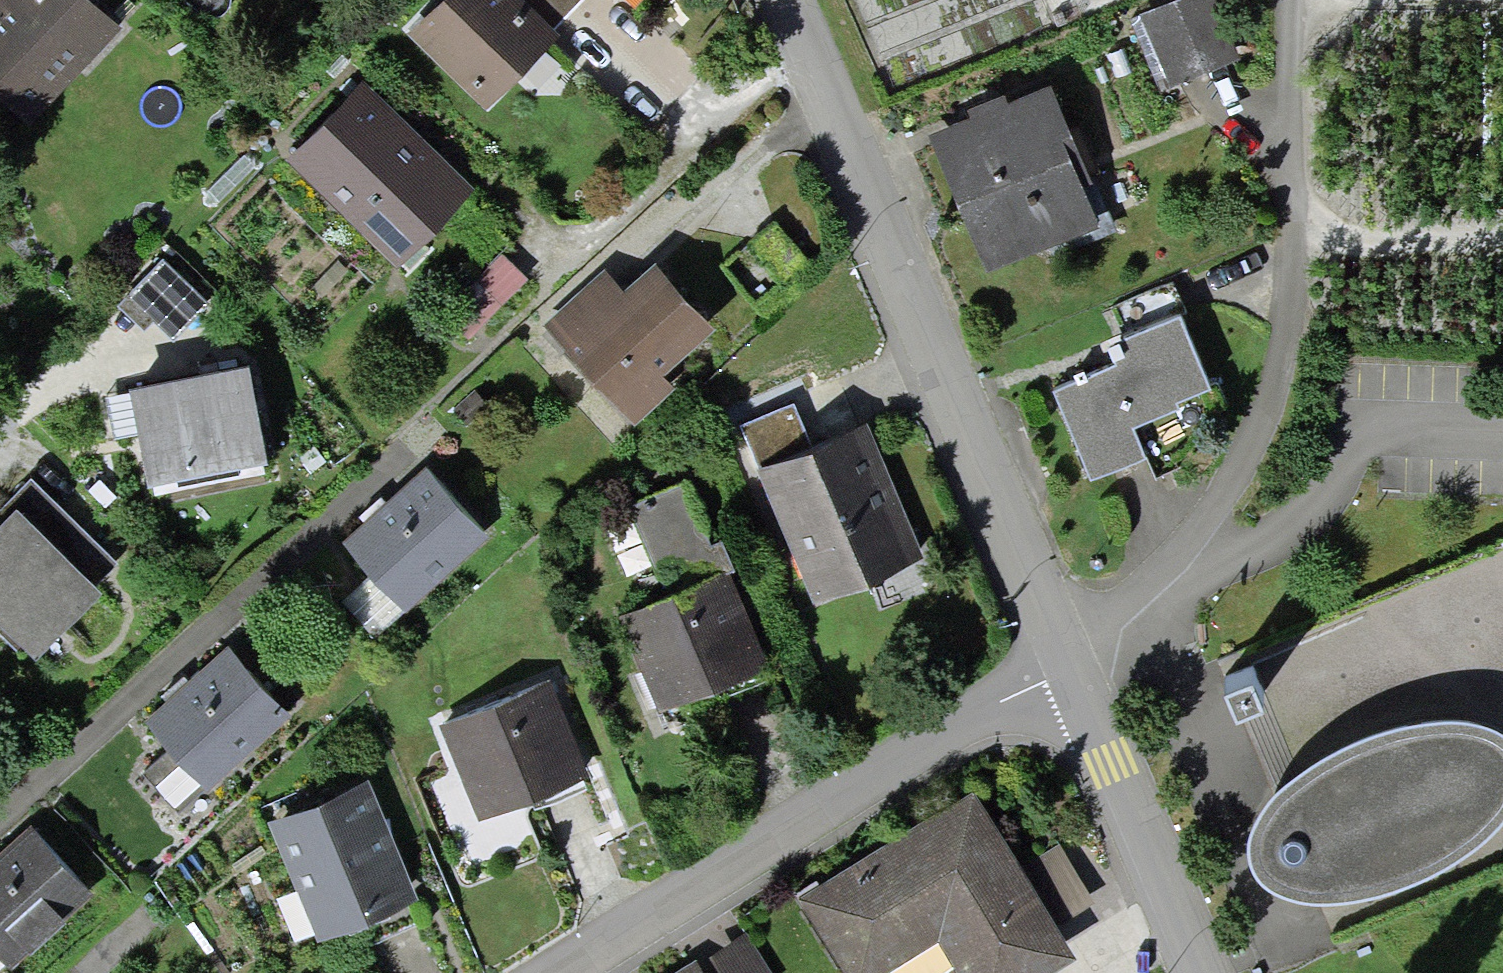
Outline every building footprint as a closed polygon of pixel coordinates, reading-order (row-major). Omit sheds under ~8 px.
[(30,113),(114,20),(92,0),(1,0),(0,1),(0,86),(30,113)] [(406,31),(478,100),(546,29),(516,0),(435,0),(406,31)] [(561,15),(576,0),(545,0),(561,15)] [(1210,0),(1178,0),(1130,23),(1160,84),(1234,49),(1210,0)] [(458,187),(360,85),(289,154),(387,255),(458,187)] [(1050,90),(936,137),(988,262),(1102,216),(1050,90)] [(208,296),(164,254),(120,300),(144,322),(154,311),(175,331),(208,296)] [(660,363),(704,329),(657,263),(616,291),(602,271),(544,320),(624,416),(670,384),(660,363)] [(1116,364),(1054,391),(1089,473),(1143,450),(1130,418),(1209,384),(1178,312),(1107,343),(1116,364)] [(252,348),(129,372),(148,469),(271,446),(252,348)] [(799,425),(750,445),(809,596),(913,555),(863,426),(808,447),(799,425)] [(478,536),(421,474),(344,545),(401,607),(478,536)] [(0,510),(0,627),(15,642),(26,631),(35,639),(97,577),(95,574),(111,557),(29,475),(16,487),(19,490),(0,510)] [(626,508),(664,597),(726,570),(714,543),(702,548),(676,486),(626,508)] [(664,597),(620,615),(657,702),(763,657),(726,570),(664,597)] [(226,638),(145,712),(171,741),(144,766),(178,802),(205,778),(208,782),(290,707),(226,638)] [(1254,643),(1223,655),(1235,684),(1266,672),(1254,643)] [(543,686),(445,722),(477,810),(575,775),(543,686)] [(1484,821),(1502,800),(1502,717),(1489,709),(1463,704),(1438,704),(1402,709),(1369,719),(1338,730),(1314,746),(1289,769),(1260,798),(1248,832),(1253,856),(1268,870),(1297,882),(1334,885),(1382,876),(1416,864),(1452,846),(1484,821)] [(365,773),(266,813),(315,931),(414,891),(365,773)] [(795,898),(839,972),(874,972),(939,936),(961,972),(1022,972),(1060,951),(1046,928),(1016,876),(970,797),(795,898)] [(0,850),(0,962),(7,955),(11,963),(94,882),(32,819),(0,850)] [(1016,876),(1046,928),(1084,906),(1054,854),(1016,876)] [(697,966),(702,972),(768,972),(744,936),(697,966)]
